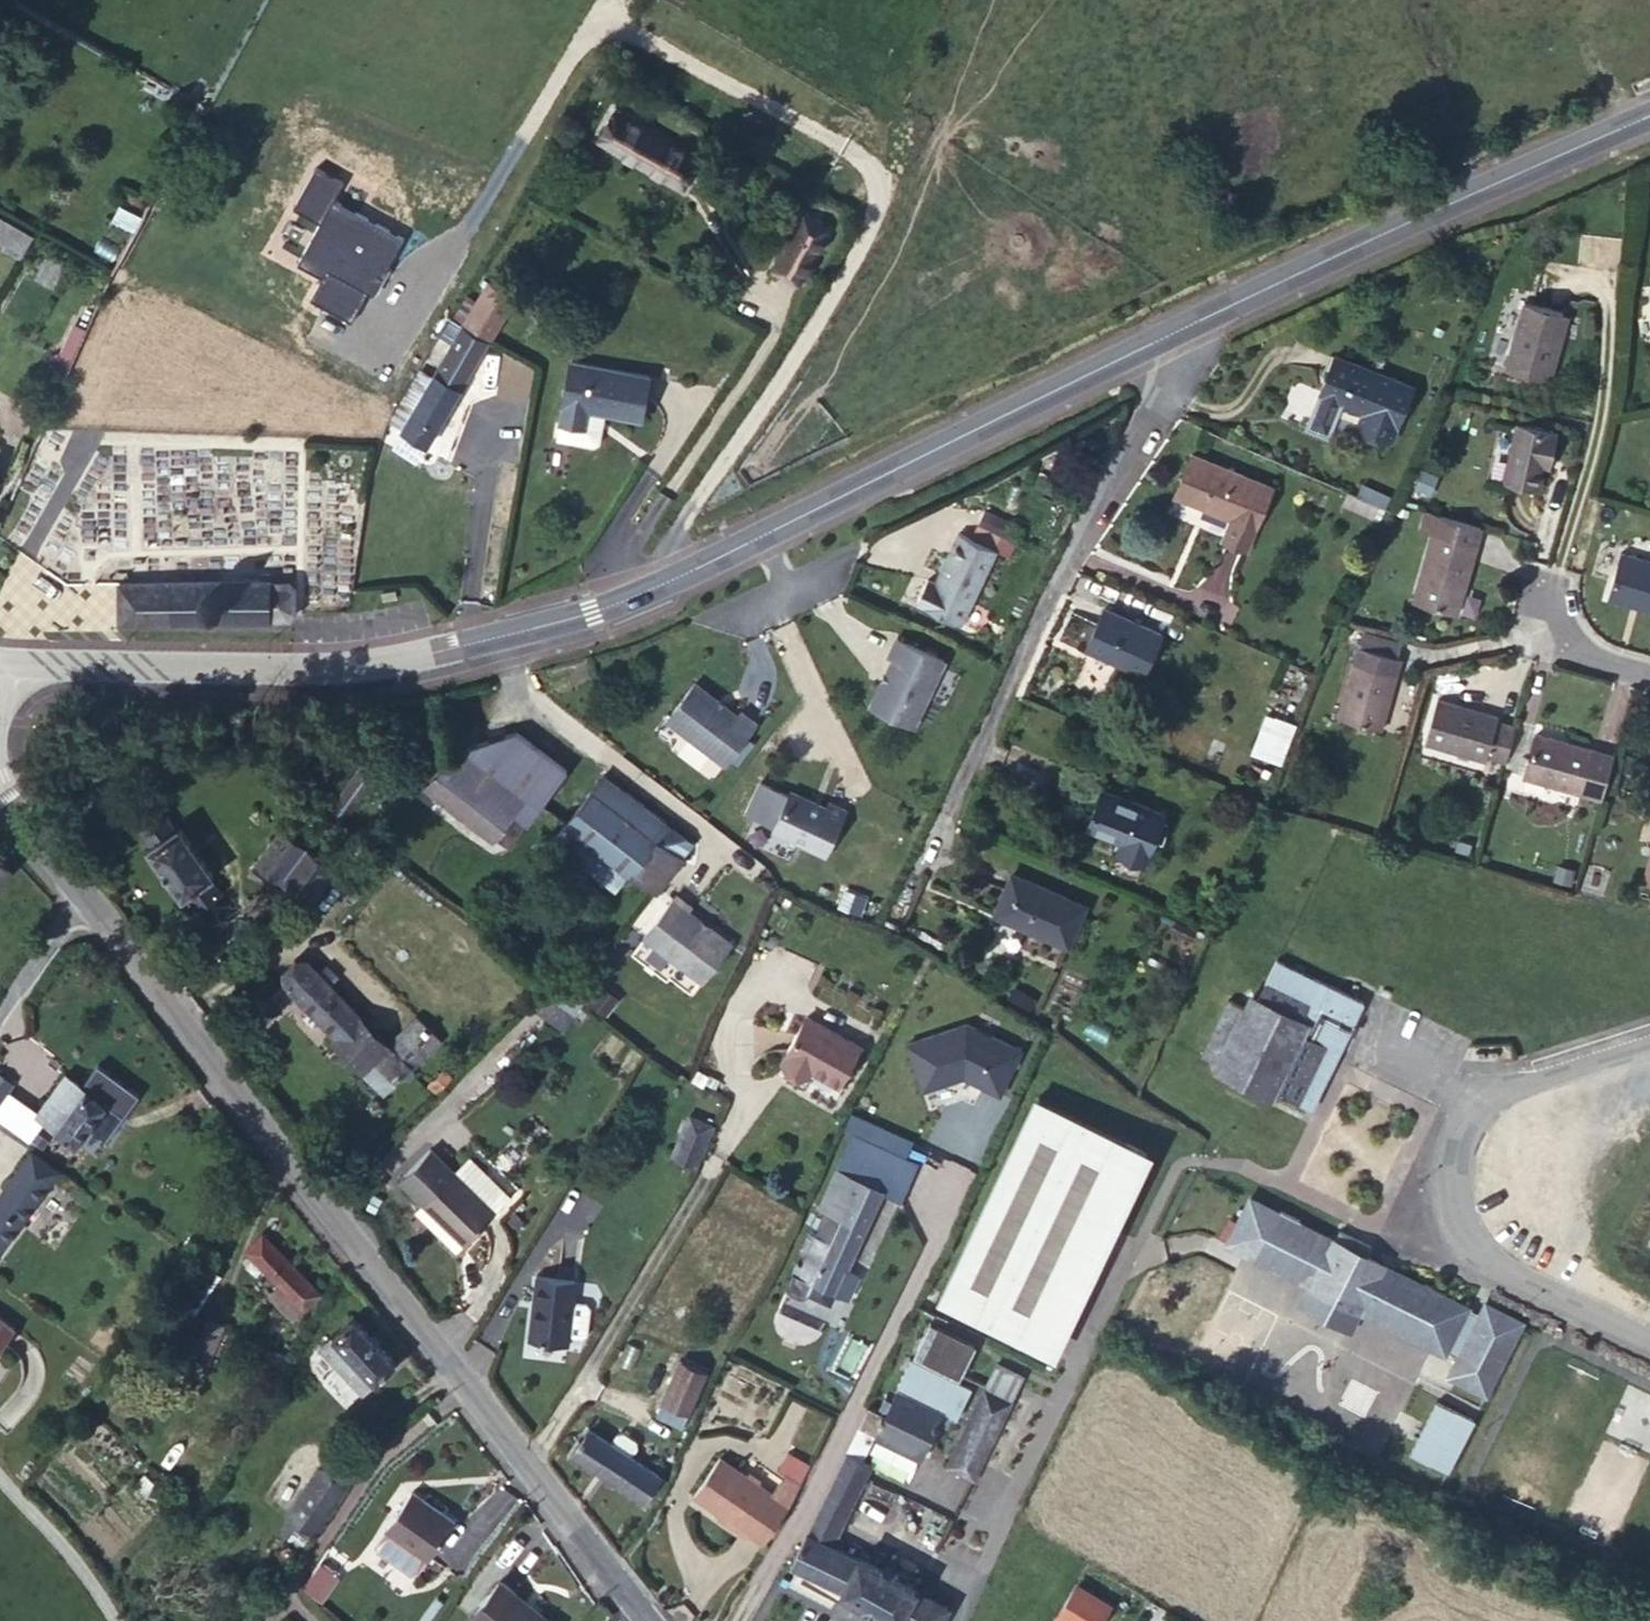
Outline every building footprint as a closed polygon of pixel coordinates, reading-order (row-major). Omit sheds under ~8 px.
[(672,143),(615,112),(599,141),(684,187),(700,158),(672,143)] [(674,140),(672,143),(700,158),(702,155),(674,140)] [(798,284),(829,227),(803,213),(795,230),(781,255),(772,270),(798,284)] [(5,244),(23,254),(33,237),(0,218),(0,241),(5,244)] [(777,253),(781,255),(795,230),(791,227),(777,253)] [(20,260),(23,254),(5,244),(2,250),(20,260)] [(516,299),(489,282),(483,291),(511,308),(516,299)] [(477,301),(464,324),(489,340),(491,340),(511,308),(483,291),(477,301)] [(454,318),(464,324),(477,301),(468,296),(454,318)] [(1564,313),(1525,302),(1506,369),(1550,382),(1563,336),(1558,334),(1564,313)] [(454,340),(464,324),(454,318),(453,318),(444,334),(454,340)] [(402,429),(428,444),(489,340),(464,324),(454,340),(434,375),(402,429)] [(75,326),(63,352),(73,357),(85,330),(75,326)] [(47,372),(62,379),(73,357),(63,352),(55,355),(47,372)] [(507,352),(499,391),(527,396),(532,366),(507,352)] [(1392,437),(1413,386),(1335,356),(1320,395),(1364,412),(1359,424),(1392,437)] [(643,419),(651,376),(573,361),(561,422),(586,427),(589,409),(605,412),(643,419)] [(390,421),(402,429),(434,375),(421,368),(390,421)] [(586,427),(561,422),(558,438),(591,444),(600,438),(605,412),(589,409),(586,427)] [(1517,424),(1505,481),(1539,488),(1546,456),(1551,457),(1556,433),(1517,424)] [(415,452),(421,440),(398,428),(392,439),(415,452)] [(1247,549),(1272,487),(1193,455),(1176,495),(1202,506),(1204,503),(1233,515),(1223,539),(1247,549)] [(1429,498),(1437,480),(1422,474),(1414,492),(1429,498)] [(1378,505),(1348,492),(1343,503),(1374,516),(1378,505)] [(1414,601),(1457,614),(1472,561),(1469,560),(1473,545),(1476,546),(1481,527),(1427,512),(1422,531),(1433,534),(1414,601)] [(917,602),(961,623),(996,550),(959,532),(935,583),(928,580),(917,602)] [(1621,553),(1608,599),(1649,610),(1649,561),(1621,553)] [(272,620),(272,617),(291,617),(297,611),(296,587),(291,581),(271,582),(271,580),(120,582),(120,622),(272,620)] [(396,590),(382,593),(383,600),(397,598),(396,590)] [(1144,674),(1162,633),(1104,608),(1088,646),(1118,659),(1116,662),(1144,674)] [(871,707),(914,727),(945,661),(897,638),(889,656),(893,658),(871,707)] [(1381,730),(1401,657),(1359,646),(1339,719),(1381,730)] [(697,682),(668,719),(726,764),(758,723),(742,711),(739,715),(697,682)] [(1497,721),(1499,717),(1438,700),(1425,743),(1487,760),(1488,756),(1506,761),(1516,727),(1497,721)] [(1282,761),(1297,725),(1271,715),(1256,751),(1282,761)] [(530,821),(568,770),(517,732),(453,751),(427,785),(496,838),(516,811),(530,821)] [(1614,755),(1536,734),(1524,777),(1602,798),(1614,755)] [(1638,756),(1626,753),(1621,770),(1633,773),(1638,756)] [(331,811),(345,820),(371,782),(358,772),(331,811)] [(568,822),(569,822),(555,840),(619,888),(631,873),(656,893),(695,843),(628,791),(606,774),(590,794),(568,822)] [(1165,812),(1103,788),(1087,829),(1122,842),(1131,845),(1127,856),(1145,863),(1165,812)] [(791,791),(773,830),(827,854),(846,810),(829,802),(826,807),(791,791)] [(345,820),(331,811),(322,827),(334,835),(345,820)] [(516,811),(496,838),(510,848),(530,821),(516,811)] [(210,877),(214,875),(179,826),(175,829),(165,813),(141,830),(152,845),(148,848),(183,897),(187,894),(197,909),(221,892),(210,877)] [(283,830),(249,874),(275,892),(281,883),(308,849),(283,830)] [(1131,845),(1122,842),(1118,853),(1127,856),(1131,845)] [(308,849),(281,883),(314,911),(342,875),(308,849)] [(14,869),(0,857),(0,884),(14,869)] [(1572,884),(1576,869),(1558,864),(1554,880),(1572,884)] [(1086,906),(1012,874),(996,911),(1032,927),(1030,930),(1068,946),(1086,906)] [(644,937),(703,982),(731,944),(689,911),(692,907),(677,895),(644,937)] [(1277,959),(1259,996),(1244,1006),(1229,999),(1202,1056),(1217,1063),(1221,1074),(1266,1097),(1276,1092),(1301,1105),(1312,1084),(1306,1081),(1314,1065),(1328,1072),(1330,1071),(1363,1003),(1363,1000),(1277,959)] [(319,971),(308,960),(278,982),(328,1035),(333,1039),(352,1059),(345,1065),(382,1102),(407,1081),(408,1076),(414,1070),(422,1065),(417,1060),(440,1040),(418,1017),(389,1044),(375,1030),(366,1020),(329,983),(319,971)] [(327,963),(319,971),(329,983),(338,974),(327,963)] [(589,979),(577,994),(590,1003),(592,1000),(607,1012),(617,999),(602,987),(601,988),(589,979)] [(371,1015),(366,1020),(375,1030),(380,1024),(371,1015)] [(861,1045),(807,1016),(782,1062),(808,1076),(812,1069),(839,1084),(861,1045)] [(968,1024),(908,1044),(924,1090),(952,1080),(950,1077),(963,1072),(964,1076),(1001,1094),(1022,1050),(968,1024)] [(1312,1084),(1301,1105),(1311,1109),(1329,1073),(1328,1072),(1314,1065),(1306,1081),(1312,1084)] [(442,1072),(427,1087),(438,1099),(453,1083),(442,1072)] [(13,1083),(0,1073),(0,1101),(13,1083)] [(107,1104),(68,1075),(37,1116),(77,1145),(107,1104)] [(1146,1151),(1028,1094),(931,1302),(1051,1358),(1146,1151)] [(712,1126),(690,1115),(672,1156),(695,1166),(712,1126)] [(858,1179),(883,1191),(880,1198),(894,1203),(910,1168),(861,1145),(851,1166),(862,1171),(858,1179)] [(512,1196),(470,1155),(454,1172),(431,1149),(401,1179),(424,1203),(442,1221),(465,1243),(512,1196)] [(58,1170),(33,1152),(0,1198),(0,1249),(58,1170)] [(880,1198),(883,1191),(858,1179),(838,1170),(821,1206),(829,1209),(803,1266),(797,1263),(793,1273),(794,1273),(788,1285),(792,1291),(801,1295),(807,1295),(808,1294),(830,1304),(835,1292),(848,1298),(858,1276),(847,1270),(880,1198)] [(1245,1206),(1226,1244),(1318,1290),(1319,1291),(1330,1287),(1350,1248),(1366,1256),(1372,1246),(1339,1230),(1334,1240),(1298,1222),(1300,1219),(1280,1209),(1278,1212),(1255,1200),(1250,1209),(1245,1206)] [(442,1221),(424,1203),(416,1211),(434,1229),(442,1221)] [(465,1243),(442,1221),(434,1229),(457,1251),(465,1243)] [(320,1293),(266,1238),(251,1254),(281,1285),(271,1295),(293,1319),(320,1293)] [(1364,1304),(1383,1264),(1366,1256),(1350,1248),(1330,1287),(1319,1291),(1318,1290),(1309,1308),(1351,1329),(1364,1304)] [(176,1298),(193,1310),(217,1274),(201,1263),(176,1298)] [(1425,1282),(1424,1284),(1383,1264),(1364,1304),(1367,1315),(1445,1354),(1447,1351),(1459,1357),(1453,1369),(1456,1380),(1487,1394),(1523,1322),(1485,1303),(1481,1313),(1446,1296),(1447,1293),(1425,1282)] [(576,1281),(538,1276),(530,1338),(568,1343),(569,1336),(582,1336),(587,1333),(591,1307),(586,1301),(573,1300),(576,1281)] [(193,1310),(176,1298),(166,1314),(182,1325),(193,1310)] [(225,1324),(208,1317),(195,1350),(212,1357),(225,1324)] [(396,1363),(353,1317),(320,1348),(364,1393),(396,1363)] [(15,1329),(0,1318),(0,1350),(15,1329)] [(960,1378),(976,1346),(930,1324),(914,1355),(960,1378)] [(705,1331),(699,1346),(709,1351),(716,1336),(705,1331)] [(686,1349),(657,1415),(683,1427),(711,1360),(686,1349)] [(868,1406),(846,1453),(863,1461),(876,1434),(921,1457),(944,1410),(957,1416),(972,1386),(912,1357),(896,1389),(898,1389),(897,1390),(885,1415),(868,1406)] [(1023,1375),(997,1364),(948,1466),(974,1479),(1023,1375)] [(1448,1472),(1475,1419),(1438,1400),(1411,1453),(1448,1472)] [(591,1430),(575,1454),(645,1500),(652,1489),(661,1495),(669,1481),(631,1456),(611,1443),(591,1430)] [(618,1434),(611,1443),(631,1456),(637,1447),(636,1441),(624,1433),(618,1434)] [(786,1474),(801,1484),(810,1465),(788,1453),(778,1469),(786,1474)] [(807,1533),(832,1546),(872,1465),(863,1461),(846,1453),(807,1533)] [(694,1495),(764,1543),(789,1505),(801,1484),(786,1474),(773,1493),(721,1457),(694,1495)] [(318,1469),(288,1514),(292,1517),(310,1530),(315,1533),(345,1487),(318,1469)] [(455,1520),(412,1490),(386,1529),(388,1530),(378,1544),(380,1551),(410,1572),(417,1571),(426,1557),(429,1558),(455,1520)] [(310,1530),(292,1517),(282,1531),(301,1544),(310,1530)] [(807,1533),(791,1566),(841,1590),(841,1591),(864,1603),(863,1605),(875,1611),(876,1610),(897,1620),(942,1620),(949,1607),(917,1589),(917,1588),(859,1558),(858,1558),(832,1546),(807,1533)] [(323,1565),(307,1587),(324,1599),(340,1577),(323,1565)] [(470,1619),(472,1620),(551,1620),(541,1614),(539,1617),(522,1603),(525,1601),(500,1581),(470,1619)] [(1076,1586),(1060,1614),(1071,1620),(1100,1620),(1109,1606),(1076,1586)] [(443,1602),(437,1598),(421,1620),(430,1620),(443,1602)]
